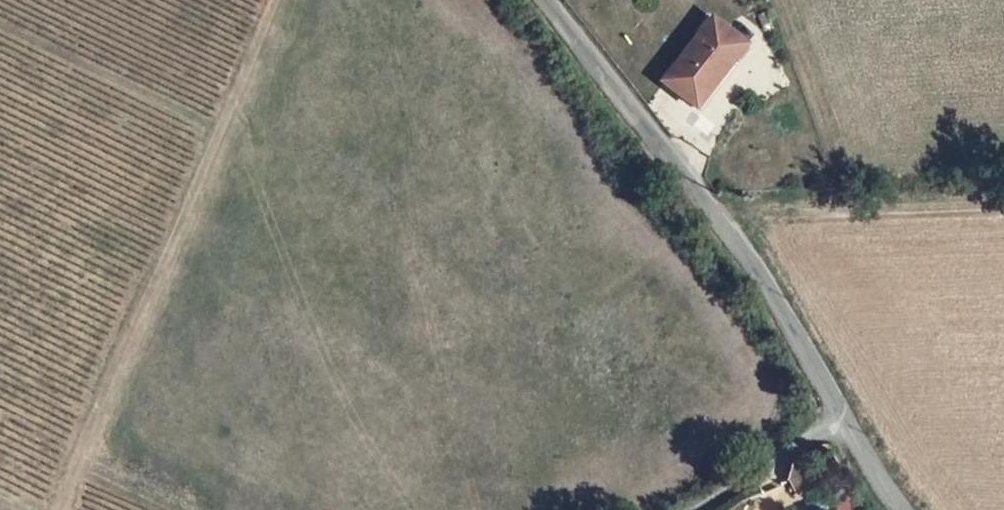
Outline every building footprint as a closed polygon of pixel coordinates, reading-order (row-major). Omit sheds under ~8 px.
[(664,83),(692,104),(703,90),(713,98),(737,67),(733,63),(747,44),(713,19),(711,20),(707,17),(695,32),(700,35),(678,64),(679,64),(664,83)] [(713,98),(703,90),(692,104),(702,112),(713,98)] [(812,451),(803,457),(806,463),(816,456),(813,451),(812,451)] [(806,463),(803,457),(793,463),(788,480),(794,491),(815,480),(806,463)] [(862,499),(846,470),(838,474),(856,503),(862,499)]
